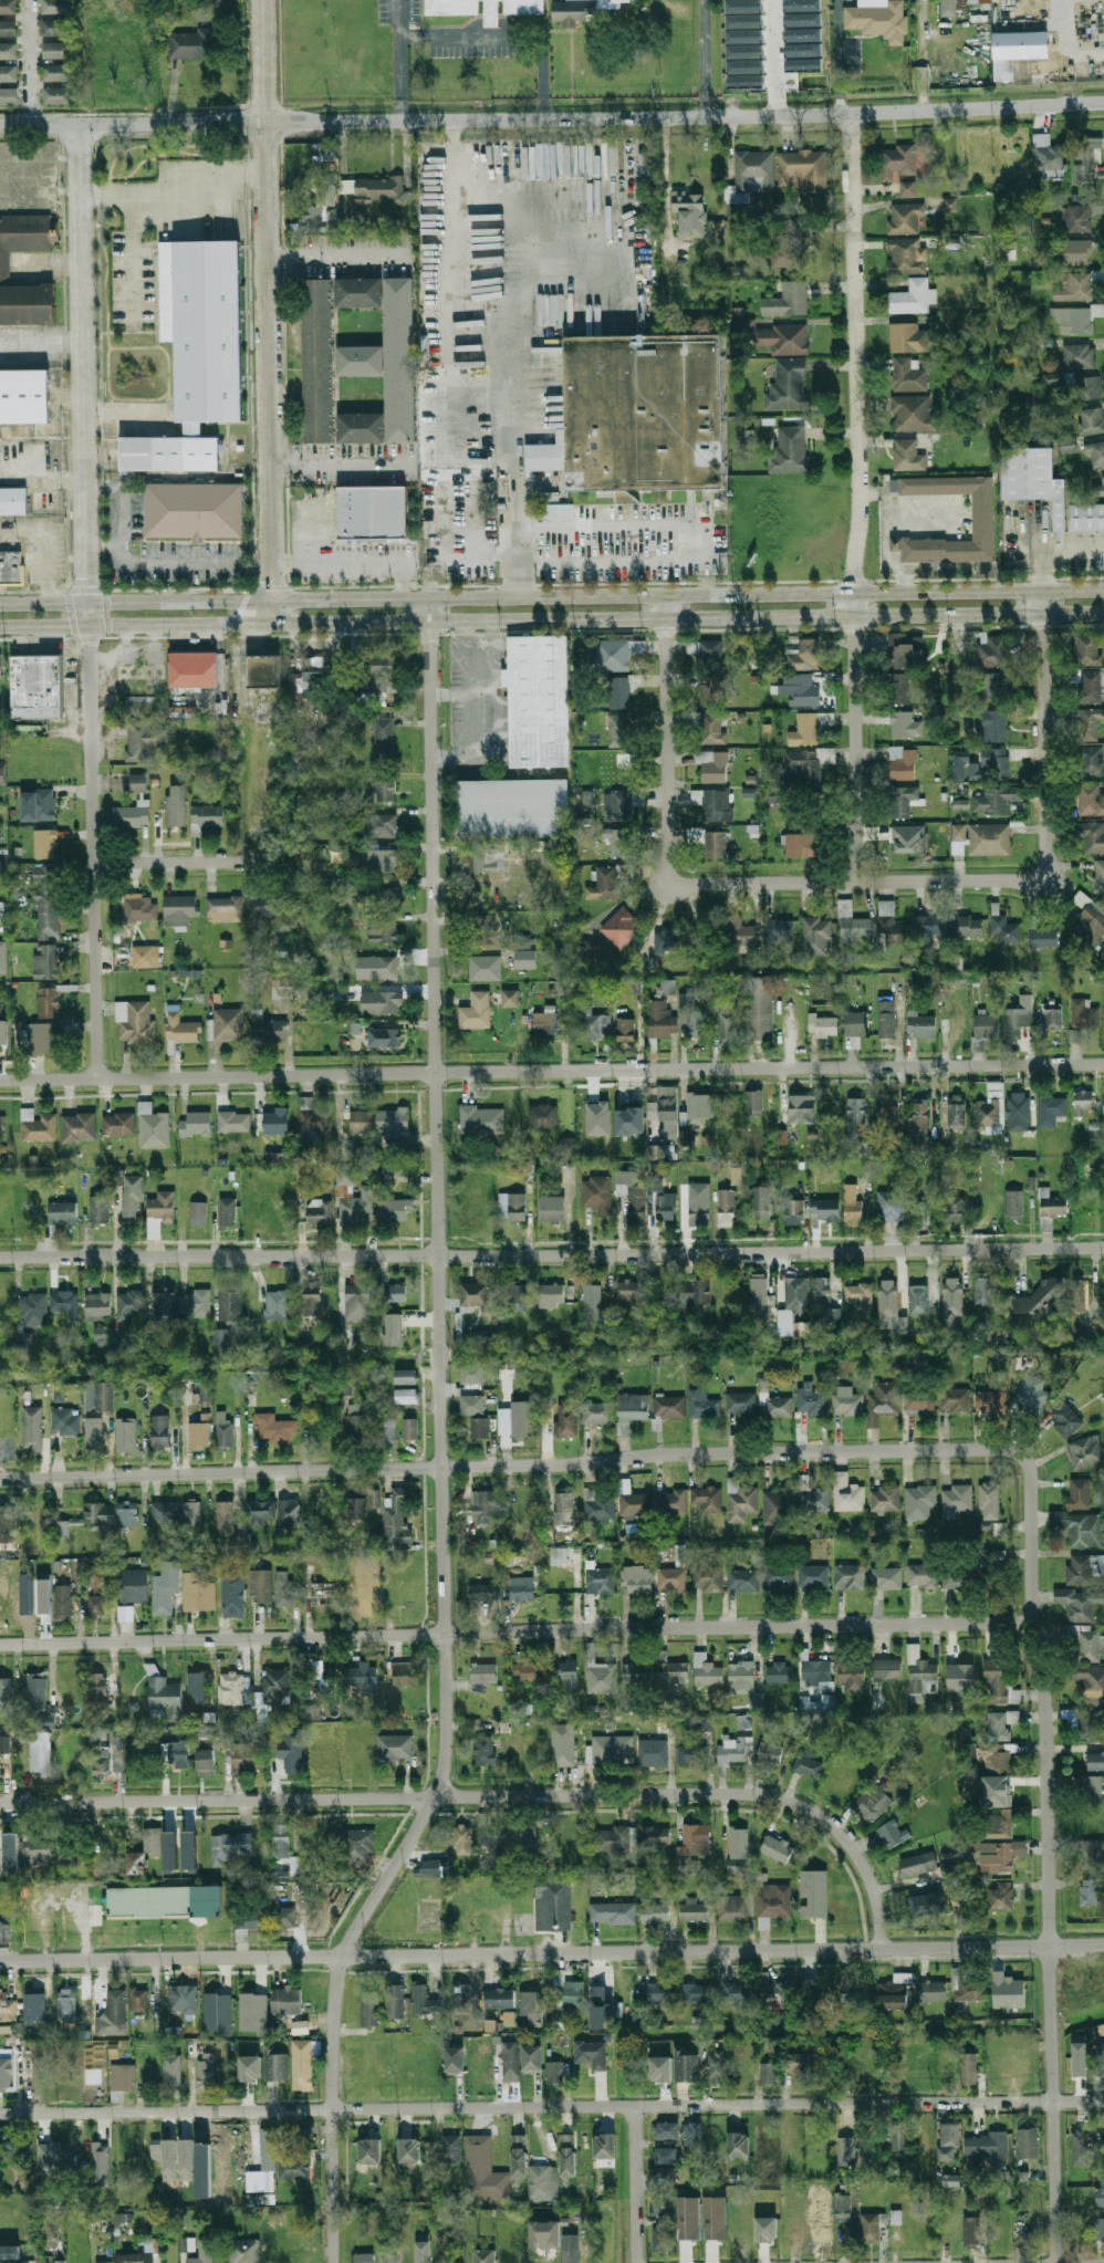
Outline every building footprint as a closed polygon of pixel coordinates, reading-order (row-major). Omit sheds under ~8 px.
[(22,12),(0,12),(0,0),(22,0),(22,12)] [(46,12),(46,0),(74,0),(74,12),(46,12)] [(425,15),(479,14),(478,1),(483,0),(425,0),(425,15)] [(483,27),(499,27),(499,1),(503,1),(503,14),(544,13),(544,0),(483,0),(483,27)] [(632,0),(553,0),(553,21),(563,21),(563,27),(576,28),(577,20),(600,20),(600,1),(632,1),(632,0)] [(858,7),(858,0),(888,0),(888,1),(904,1),(904,18),(907,17),(908,34),(903,34),(904,45),(891,46),(889,40),(884,40),(883,34),(861,35),(861,30),(844,30),(844,8),(858,7)] [(941,17),(941,0),(956,0),(956,17),(941,17)] [(23,35),(0,35),(0,20),(23,19),(23,35)] [(46,35),(46,19),(74,19),(75,35),(46,35)] [(176,58),(176,33),(205,33),(204,28),(221,28),(221,56),(176,58)] [(1050,60),(1014,60),(1014,81),(993,81),(993,33),(1050,33),(1050,60)] [(48,58),(48,42),(75,41),(75,58),(48,58)] [(23,58),(0,58),(0,42),(23,42),(23,58)] [(24,80),(0,81),(0,64),(24,64),(24,80)] [(49,80),(48,64),(76,64),(76,80),(49,80)] [(24,103),(0,103),(0,87),(24,86),(24,103)] [(49,103),(49,86),(76,86),(76,103),(49,103)] [(1034,175),(1062,174),(1061,145),(1050,146),(1050,133),(1033,134),(1034,175)] [(1103,137),(1074,138),(1074,180),(1093,180),(1093,147),(1103,147),(1103,137)] [(882,182),(898,181),(898,175),(915,175),(914,144),(895,144),(895,148),(881,149),(882,182)] [(773,150),(733,150),(733,185),(725,185),(725,202),(742,201),(742,190),(774,190),(773,150)] [(826,191),(826,150),(778,152),(778,186),(790,185),(790,176),(803,176),(803,192),(826,191)] [(404,205),(404,177),(343,178),(343,192),(354,192),(354,205),(371,205),(371,199),(390,199),(390,205),(404,205)] [(915,180),(899,180),(899,197),(915,196),(915,180)] [(316,182),(317,205),(302,206),(303,231),(324,230),(323,206),(336,205),(335,182),(316,182)] [(705,191),(671,192),(671,211),(679,211),(679,237),(705,237),(705,191)] [(944,211),(957,211),(957,197),(942,198),(944,211)] [(887,234),(918,233),(918,215),(924,215),(924,204),(891,204),(892,221),(886,221),(887,234)] [(1091,205),(1060,206),(1061,232),(1091,231),(1091,205)] [(53,322),(0,323),(0,214),(49,212),(50,250),(8,250),(9,284),(40,284),(40,282),(53,282),(53,322)] [(774,265),(799,267),(800,217),(777,216),(774,265)] [(887,273),(926,272),(926,247),(919,248),(919,238),(889,238),(889,260),(886,260),(887,273)] [(1090,238),(1062,239),(1062,265),(1090,264),(1090,238)] [(118,437),(181,436),(181,421),(175,421),(174,341),(160,341),(159,241),(237,240),(240,419),(200,420),(200,437),(217,437),(217,469),(119,470),(118,437)] [(728,277),(742,278),(743,267),(729,265),(728,277)] [(1092,272),(1061,272),(1061,289),(1052,289),(1052,301),(1092,300),(1092,272)] [(299,277),(330,277),(332,440),(300,440),(299,277)] [(333,278),(381,277),(381,306),(333,306),(333,278)] [(888,312),(929,312),(929,303),(936,303),(936,288),(928,289),(928,277),(908,277),(908,291),(888,291),(888,312)] [(410,278),(412,441),(385,441),(383,278),(410,278)] [(806,314),(806,280),(781,280),(781,296),(760,298),(761,315),(806,314)] [(1060,333),(1092,333),(1092,307),(1050,307),(1050,317),(1059,317),(1060,333)] [(771,355),(808,354),(806,324),(753,326),(753,321),(744,321),(746,332),(754,332),(754,346),(771,345),(771,355)] [(889,352),(928,351),(928,328),(918,330),(917,322),(889,323),(889,352)] [(725,488),(567,491),(565,336),(722,334),(725,488)] [(1092,343),(1063,344),(1063,368),(1093,367),(1092,343)] [(334,345),(381,345),(381,375),(334,375),(334,345)] [(809,409),(809,393),(805,393),(804,357),(774,358),(775,383),(769,383),(769,392),(763,392),(763,409),(809,409)] [(926,390),(926,368),(918,368),(918,357),(892,357),(893,390),(926,390)] [(46,423),(0,423),(0,371),(46,371),(46,423)] [(1041,374),(1042,386),(1062,385),(1062,373),(1041,374)] [(1101,376),(1072,376),(1073,399),(1101,398),(1101,376)] [(891,396),(891,411),(895,411),(895,431),(936,430),(936,415),(930,416),(929,395),(891,396)] [(1053,423),(1061,421),(1060,407),(1052,408),(1053,423)] [(1102,407),(1080,409),(1081,424),(1077,424),(1079,435),(1103,433),(1103,424),(1102,407)] [(335,414),(382,413),(382,441),(335,441),(335,414)] [(768,472),(808,472),(806,426),(778,427),(778,446),(773,446),(773,457),(768,457),(768,472)] [(916,438),(893,438),(894,470),(926,470),(926,453),(916,453),(916,438)] [(1075,452),(1075,439),(1060,439),(1060,452),(1075,452)] [(1082,444),(1083,453),(1091,452),(1092,467),(1103,466),(1103,441),(1082,444)] [(999,448),(1051,447),(1051,486),(1062,484),(1062,531),(1052,531),(1051,497),(999,498),(999,448)] [(1102,484),(1090,486),(1091,496),(1103,494),(1103,475),(1101,476),(1102,484)] [(899,538),(907,538),(907,540),(970,540),(970,493),(896,494),(896,477),(990,476),(991,560),(899,561),(899,551),(899,538)] [(241,538),(146,536),(147,481),(242,482),(241,538)] [(25,512),(0,513),(0,487),(24,487),(25,512)] [(344,488),(412,487),(413,539),(344,540),(344,488)] [(1069,503),(1103,503),(1103,530),(1069,531),(1069,503)] [(899,551),(888,551),(888,538),(899,538),(899,551)] [(21,582),(0,583),(0,552),(19,551),(21,582)] [(891,668),(924,668),(924,646),(906,646),(906,634),(891,634),(891,668)] [(977,667),(1008,667),(1008,634),(977,634),(977,667)] [(1101,665),(1101,634),(1079,634),(1079,665),(1101,665)] [(506,636),(565,636),(567,765),(507,766),(506,686),(499,686),(499,669),(506,669),(506,636)] [(790,669),(820,669),(820,638),(799,638),(799,650),(790,650),(790,669)] [(644,654),(644,640),(595,640),(595,671),(631,671),(631,654),(644,654)] [(722,668),(722,640),(687,640),(687,653),(699,653),(699,668),(722,668)] [(167,651),(215,651),(215,687),(168,687),(167,651)] [(368,693),(395,693),(396,654),(368,654),(368,693)] [(8,655),(59,655),(60,718),(9,718),(8,655)] [(246,657),(277,656),(277,686),(246,686),(246,657)] [(289,688),(327,688),(327,658),(302,658),(302,674),(289,674),(289,688)] [(1102,703),(1102,670),(1079,670),(1079,703),(1102,703)] [(1008,672),(983,672),(983,698),(1008,698),(1008,672)] [(909,703),(909,674),(891,674),(891,703),(909,703)] [(721,707),(721,675),(699,675),(699,707),(721,707)] [(782,675),(782,693),(792,693),(792,705),(817,705),(817,675),(782,675)] [(607,710),(629,710),(629,677),(607,677),(607,710)] [(1066,709),(1066,720),(1079,720),(1079,741),(1103,741),(1103,709),(1066,709)] [(915,710),(891,710),(891,738),(915,738),(915,710)] [(1008,710),(976,710),(976,731),(986,731),(986,742),(1008,742),(1008,710)] [(788,744),(817,744),(817,722),(833,722),(833,712),(798,712),(798,731),(788,731),(788,744)] [(628,742),(628,713),(607,713),(607,742),(628,742)] [(699,713),(699,743),(723,743),(723,713),(699,713)] [(395,761),(395,716),(375,716),(375,761),(395,761)] [(166,729),(150,729),(150,720),(117,721),(117,733),(127,733),(128,761),(150,761),(150,747),(166,747),(166,729)] [(891,780),(915,780),(915,745),(891,745),(891,780)] [(990,780),(1009,780),(1009,748),(981,748),(981,769),(990,769),(990,780)] [(799,769),(799,782),(821,782),(820,762),(835,762),(835,749),(785,750),(785,770),(799,769)] [(729,751),(696,751),(696,763),(701,763),(701,782),(729,782),(729,751)] [(1103,774),(1103,751),(1082,751),(1082,774),(1103,774)] [(131,774),(131,793),(149,792),(148,773),(131,774)] [(376,780),(376,802),(395,802),(395,780),(376,780)] [(454,781),(566,780),(566,836),(455,837),(454,781)] [(1100,801),(1100,783),(1079,784),(1080,816),(1103,816),(1103,801),(1100,801)] [(920,786),(892,786),(892,818),(908,818),(908,800),(920,800),(920,786)] [(1008,814),(1008,801),(1023,801),(1023,789),(975,786),(973,813),(1008,814)] [(756,787),(742,788),(742,797),(756,796),(756,787)] [(766,802),(779,802),(780,789),(766,788),(766,802)] [(55,821),(55,790),(22,790),(22,821),(55,821)] [(582,805),(593,805),(592,790),(582,790),(582,805)] [(631,821),(631,790),(610,790),(610,821),(631,821)] [(732,821),(731,790),(691,790),(691,804),(702,803),(704,821),(732,821)] [(138,800),(138,806),(114,806),(114,827),(149,827),(149,800),(138,800)] [(187,825),(187,801),(175,801),(175,805),(154,805),(154,825),(187,825)] [(225,805),(191,806),(191,827),(225,826),(225,805)] [(396,814),(367,814),(367,837),(396,837),(396,814)] [(1072,822),(1072,837),(1084,837),(1084,853),(1102,853),(1102,822),(1072,822)] [(791,823),(789,844),(811,846),(813,825),(791,823)] [(969,855),(1011,855),(1011,824),(952,824),(952,841),(969,841),(969,855)] [(895,853),(927,852),(926,825),(892,826),(892,838),(895,838),(895,853)] [(727,857),(727,830),(688,828),(687,842),(706,842),(706,857),(727,857)] [(34,831),(34,858),(58,858),(58,831),(34,831)] [(611,857),(632,857),(632,831),(611,831),(611,857)] [(472,846),(472,872),(504,872),(504,846),(472,846)] [(397,872),(397,851),(366,851),(367,872),(397,872)] [(1094,891),(1103,891),(1103,860),(1093,860),(1094,891)] [(37,939),(59,939),(60,864),(37,864),(37,939)] [(598,866),(598,898),(619,898),(619,875),(631,875),(631,866),(598,866)] [(377,887),(377,908),(398,908),(398,887),(377,887)] [(1074,921),(1094,943),(1103,935),(1103,915),(1082,891),(1075,897),(1086,910),(1074,921)] [(284,895),(250,895),(250,915),(284,915),(284,895)] [(158,896),(125,896),(125,924),(158,924),(158,896)] [(165,926),(189,926),(189,917),(199,917),(199,896),(165,896),(165,926)] [(241,921),(241,897),(207,897),(207,921),(241,921)] [(885,942),(906,942),(906,925),(895,925),(895,900),(878,900),(878,934),(885,934),(885,942)] [(621,950),(644,927),(623,906),(600,929),(621,950)] [(496,914),(471,914),(471,947),(496,947),(496,914)] [(347,928),(359,928),(360,916),(347,915),(347,928)] [(917,942),(928,942),(928,935),(945,935),(945,915),(917,915),(917,942)] [(1021,942),(1021,922),(1008,922),(1008,915),(993,915),(993,942),(1021,942)] [(981,938),(981,916),(954,916),(954,938),(981,938)] [(831,917),(802,917),(803,955),(831,953),(831,917)] [(869,917),(841,917),(841,940),(869,940),(869,917)] [(743,918),(726,918),(726,946),(756,946),(756,926),(743,926),(743,918)] [(794,919),(765,919),(765,940),(794,940),(794,919)] [(368,943),(398,943),(398,921),(368,921),(368,943)] [(1029,926),(1033,948),(1046,946),(1041,924),(1029,926)] [(655,950),(684,950),(684,930),(655,930),(655,950)] [(535,969),(535,949),(532,949),(532,935),(514,935),(514,969),(535,969)] [(581,957),(598,958),(599,941),(582,940),(581,957)] [(34,959),(34,978),(59,978),(59,946),(41,946),(41,959),(34,959)] [(159,946),(133,946),(133,968),(159,968),(159,946)] [(747,951),(747,967),(760,967),(760,952),(747,951)] [(501,956),(470,956),(470,981),(501,981),(501,956)] [(357,979),(398,979),(398,957),(357,957),(357,979)] [(953,958),(953,968),(962,969),(962,958),(953,958)] [(774,977),(747,977),(747,1041),(774,1041),(774,977)] [(659,994),(674,994),(674,980),(659,980),(659,994)] [(60,1019),(60,984),(39,984),(39,1019),(60,1019)] [(300,1008),(321,1008),(322,1000),(331,1000),(332,986),(301,985),(300,1008)] [(502,1007),(519,1007),(519,990),(502,990),(502,1007)] [(459,1007),(459,1029),(490,1029),(490,991),(471,991),(471,1007),(459,1007)] [(362,992),(362,1013),(403,1013),(403,992),(362,992)] [(1101,1029),(1101,1008),(1091,1008),(1091,998),(1072,998),(1072,1029),(1101,1029)] [(648,1036),(671,1036),(671,1000),(648,1000),(648,1036)] [(878,1000),(878,1037),(896,1037),(896,1000),(878,1000)] [(155,1043),(155,1020),(149,1020),(149,1001),(117,1001),(117,1043),(155,1043)] [(582,1037),(612,1037),(612,1015),(592,1015),(592,1005),(582,1005),(582,1037)] [(737,1007),(720,1007),(720,1043),(737,1043),(737,1007)] [(243,1008),(212,1008),(212,1040),(243,1040),(243,1008)] [(946,1036),(968,1036),(968,1009),(946,1009),(946,1036)] [(1063,1029),(1063,1009),(1044,1009),(1044,1029),(1063,1029)] [(201,1042),(201,1022),(180,1022),(180,1010),(167,1010),(167,1042),(201,1042)] [(252,1041),(287,1041),(287,1021),(262,1021),(262,1010),(252,1010),(252,1041)] [(706,1010),(688,1010),(688,1036),(706,1036),(706,1010)] [(918,1015),(918,1010),(908,1010),(908,1037),(936,1037),(936,1015),(918,1015)] [(869,1011),(844,1011),(844,1035),(869,1035),(869,1011)] [(1023,1039),(1023,1011),(1004,1011),(1004,1039),(1023,1039)] [(534,1013),(534,1035),(559,1035),(559,1013),(534,1013)] [(998,1037),(998,1013),(975,1013),(975,1037),(998,1037)] [(839,1035),(839,1014),(809,1014),(809,1035),(839,1035)] [(635,1019),(617,1019),(617,1042),(635,1042),(635,1019)] [(31,1023),(31,1055),(61,1055),(61,1023),(31,1023)] [(398,1029),(377,1029),(377,1049),(398,1049),(398,1029)] [(1080,1029),(1069,1030),(1069,1043),(1080,1042),(1080,1029)] [(976,1102),(976,1130),(1001,1130),(1001,1083),(988,1083),(988,1102),(976,1102)] [(1093,1089),(1075,1089),(1075,1115),(1093,1115),(1093,1089)] [(746,1116),(763,1116),(763,1091),(746,1091),(746,1116)] [(712,1093),(687,1093),(687,1125),(712,1125),(712,1093)] [(1009,1093),(1009,1132),(1030,1132),(1030,1093),(1009,1093)] [(658,1120),(677,1120),(677,1094),(658,1094),(658,1120)] [(881,1128),(897,1128),(897,1094),(881,1094),(881,1128)] [(789,1124),(816,1124),(816,1095),(789,1095),(789,1124)] [(966,1095),(948,1095),(948,1128),(966,1128),(966,1095)] [(847,1096),(847,1140),(858,1140),(858,1125),(865,1125),(865,1096),(847,1096)] [(1069,1116),(1069,1096),(1039,1096),(1039,1128),(1056,1128),(1056,1116),(1069,1116)] [(300,1097),(301,1132),(315,1132),(316,1138),(330,1138),(329,1112),(313,1112),(313,1097),(300,1097)] [(928,1099),(910,1099),(910,1136),(928,1136),(928,1099)] [(140,1148),(170,1148),(169,1113),(152,1113),(152,1102),(139,1103),(140,1148)] [(584,1102),(584,1128),(605,1128),(605,1102),(584,1102)] [(529,1130),(558,1130),(558,1105),(530,1105),(529,1130)] [(460,1134),(504,1134),(504,1106),(460,1106),(460,1134)] [(289,1135),(289,1108),(264,1108),(264,1135),(289,1135)] [(616,1134),(645,1134),(644,1108),(616,1108),(616,1134)] [(37,1109),(22,1109),(22,1140),(56,1140),(56,1114),(37,1114),(37,1109)] [(408,1109),(377,1109),(377,1135),(408,1135),(408,1109)] [(352,1134),(373,1134),(373,1112),(352,1112),(352,1134)] [(103,1113),(103,1135),(135,1135),(135,1113),(103,1113)] [(180,1113),(180,1137),(212,1137),(212,1113),(180,1113)] [(250,1133),(250,1113),(219,1113),(219,1133),(250,1133)] [(97,1143),(96,1114),(63,1114),(63,1143),(97,1143)] [(679,1144),(688,1146),(690,1132),(681,1130),(679,1144)] [(575,1137),(560,1138),(561,1158),(575,1158),(575,1137)] [(859,1157),(872,1158),(873,1143),(860,1143),(859,1157)] [(664,1159),(665,1145),(647,1145),(647,1159),(664,1159)] [(732,1167),(731,1185),(741,1185),(742,1167),(732,1167)] [(355,1168),(336,1169),(336,1185),(355,1185),(355,1168)] [(637,1170),(616,1170),(616,1196),(629,1196),(629,1218),(646,1218),(646,1185),(637,1185),(637,1170)] [(597,1207),(597,1214),(611,1214),(611,1177),(583,1177),(583,1207),(597,1207)] [(845,1183),(845,1224),(862,1224),(862,1183),(845,1183)] [(140,1186),(123,1186),(123,1219),(140,1219),(140,1186)] [(339,1197),(340,1221),(373,1221),(373,1186),(361,1186),(361,1197),(339,1197)] [(755,1220),(770,1220),(770,1186),(754,1186),(755,1220)] [(1040,1217),(1069,1217),(1069,1198),(1049,1197),(1049,1188),(1041,1188),(1040,1217)] [(718,1220),(736,1220),(736,1189),(718,1189),(718,1220)] [(877,1191),(877,1221),(904,1221),(904,1190),(877,1191)] [(1007,1190),(1007,1219),(1027,1219),(1027,1190),(1007,1190)] [(147,1199),(147,1238),(160,1238),(160,1222),(174,1222),(174,1191),(158,1191),(158,1199),(147,1199)] [(710,1191),(689,1191),(689,1220),(710,1220),(710,1191)] [(677,1192),(656,1192),(656,1219),(677,1219),(677,1192)] [(499,1193),(499,1220),(527,1220),(527,1193),(499,1193)] [(91,1196),(91,1223),(110,1223),(110,1196),(91,1196)] [(565,1196),(541,1196),(541,1223),(565,1223),(565,1196)] [(966,1221),(966,1196),(944,1196),(944,1221),(966,1221)] [(219,1227),(237,1227),(237,1198),(219,1198),(219,1227)] [(936,1198),(918,1198),(918,1223),(936,1223),(936,1198)] [(414,1220),(414,1199),(379,1199),(379,1220),(414,1220)] [(804,1199),(784,1200),(785,1223),(805,1222),(804,1199)] [(840,1199),(811,1199),(811,1221),(840,1221),(840,1199)] [(190,1227),(207,1227),(207,1201),(190,1201),(190,1227)] [(49,1224),(79,1224),(79,1202),(49,1202),(49,1224)] [(308,1224),(332,1224),(332,1204),(308,1204),(308,1224)] [(261,1212),(246,1212),(246,1228),(261,1228),(261,1212)] [(968,1275),(945,1275),(945,1306),(968,1306),(968,1275)] [(993,1275),(975,1275),(975,1306),(993,1306),(993,1275)] [(748,1310),(768,1310),(768,1276),(748,1276),(748,1310)] [(805,1278),(784,1278),(784,1307),(805,1307),(805,1278)] [(830,1303),(830,1278),(812,1278),(812,1303),(830,1303)] [(1014,1295),(1014,1313),(1056,1312),(1056,1278),(1039,1278),(1039,1295),(1014,1295)] [(638,1279),(619,1279),(619,1307),(638,1307),(638,1279)] [(711,1304),(711,1279),(681,1279),(681,1304),(711,1304)] [(1084,1279),(1073,1279),(1074,1311),(1085,1311),(1084,1279)] [(879,1329),(891,1329),(891,1334),(907,1334),(907,1317),(899,1317),(898,1285),(895,1285),(895,1281),(882,1281),(882,1286),(878,1286),(879,1329)] [(509,1282),(509,1311),(527,1311),(527,1282),(509,1282)] [(459,1283),(459,1305),(489,1305),(489,1283),(459,1283)] [(872,1311),(872,1283),(844,1284),(844,1301),(855,1301),(855,1311),(872,1311)] [(406,1284),(388,1284),(388,1301),(406,1301),(406,1284)] [(602,1284),(584,1284),(584,1316),(602,1316),(602,1284)] [(242,1321),(242,1285),(219,1285),(219,1321),(242,1321)] [(322,1315),(322,1285),(304,1285),(304,1315),(322,1315)] [(564,1285),(540,1285),(540,1307),(564,1307),(564,1285)] [(910,1287),(928,1287),(928,1314),(910,1314),(910,1287)] [(346,1320),(371,1320),(371,1289),(346,1289),(346,1320)] [(12,1291),(0,1291),(0,1317),(12,1317),(12,1291)] [(117,1320),(143,1320),(143,1291),(117,1291),(117,1320)] [(175,1291),(155,1291),(155,1317),(175,1317),(175,1291)] [(210,1316),(210,1291),(179,1291),(179,1316),(210,1316)] [(289,1291),(265,1291),(265,1320),(289,1320),(289,1291)] [(51,1313),(69,1314),(67,1318),(77,1318),(79,1293),(51,1292),(51,1313)] [(46,1326),(46,1293),(21,1293),(21,1326),(46,1326)] [(85,1320),(111,1320),(111,1293),(85,1293),(85,1320)] [(826,1323),(826,1310),(842,1308),(842,1323),(826,1323)] [(778,1311),(793,1311),(793,1336),(778,1336),(778,1311)] [(403,1346),(402,1313),(387,1314),(387,1335),(383,1335),(383,1346),(403,1346)] [(417,1342),(417,1321),(392,1321),(392,1342),(417,1342)] [(795,1323),(810,1323),(810,1337),(795,1337),(795,1323)] [(106,1342),(107,1326),(95,1326),(94,1342),(106,1342)] [(231,1329),(212,1329),(212,1358),(231,1358),(231,1329)] [(471,1330),(471,1344),(495,1343),(495,1329),(471,1330)] [(300,1336),(300,1347),(315,1347),(315,1336),(300,1336)] [(114,1351),(125,1351),(125,1337),(114,1337),(114,1351)] [(460,1365),(460,1384),(483,1384),(483,1365),(460,1365)] [(395,1384),(416,1384),(416,1369),(395,1369),(395,1384)] [(1016,1401),(1025,1374),(1045,1381),(1042,1390),(1050,1393),(1042,1416),(1031,1411),(1032,1407),(1016,1401)] [(765,1417),(792,1417),(792,1397),(768,1397),(768,1378),(760,1378),(760,1405),(765,1405),(765,1417)] [(199,1400),(211,1401),(211,1381),(200,1380),(199,1400)] [(95,1381),(95,1412),(114,1412),(114,1381),(95,1381)] [(897,1381),(874,1381),(874,1393),(868,1393),(868,1427),(879,1427),(879,1414),(897,1414),(897,1381)] [(853,1386),(833,1386),(833,1414),(863,1414),(863,1394),(853,1394),(853,1386)] [(905,1411),(936,1411),(936,1388),(905,1388),(905,1411)] [(969,1388),(941,1388),(941,1412),(969,1412),(969,1388)] [(396,1404),(417,1404),(417,1389),(396,1389),(396,1404)] [(707,1389),(690,1389),(690,1417),(720,1417),(720,1399),(707,1399),(707,1389)] [(796,1391),(796,1420),(809,1420),(809,1412),(826,1412),(826,1390),(808,1390),(808,1391),(796,1391)] [(54,1402),(65,1401),(64,1391),(53,1392),(54,1402)] [(727,1393),(727,1414),(756,1414),(756,1393),(727,1393)] [(976,1393),(976,1411),(982,1410),(982,1414),(1007,1412),(1006,1393),(976,1393)] [(648,1421),(648,1394),(618,1394),(618,1421),(648,1421)] [(460,1415),(485,1415),(485,1396),(460,1396),(460,1415)] [(654,1417),(685,1418),(685,1396),(654,1396),(654,1417)] [(1082,1427),(1069,1398),(1048,1409),(1062,1437),(1082,1427)] [(529,1439),(529,1400),(512,1400),(512,1439),(529,1439)] [(613,1423),(613,1402),(583,1402),(583,1423),(613,1423)] [(365,1404),(346,1404),(346,1441),(365,1441),(365,1404)] [(556,1436),(577,1436),(577,1404),(556,1404),(556,1436)] [(52,1410),(52,1435),(80,1435),(80,1410),(52,1410)] [(217,1447),(235,1447),(235,1422),(226,1422),(226,1412),(217,1412),(217,1447)] [(298,1435),(298,1421),(275,1421),(275,1412),(258,1412),(258,1441),(292,1441),(292,1435),(298,1435)] [(153,1450),(169,1450),(169,1415),(153,1415),(153,1450)] [(85,1418),(85,1448),(103,1448),(103,1418),(85,1418)] [(418,1418),(403,1418),(403,1440),(418,1440),(418,1418)] [(471,1418),(471,1438),(487,1438),(487,1418),(471,1418)] [(116,1419),(116,1451),(137,1451),(137,1419),(116,1419)] [(396,1419),(383,1419),(383,1439),(396,1439),(396,1419)] [(180,1449),(210,1449),(210,1422),(180,1422),(180,1449)] [(43,1425),(22,1425),(22,1453),(43,1453),(43,1425)] [(1103,1463),(1103,1454),(1098,1435),(1067,1442),(1075,1471),(1103,1463)] [(865,1484),(847,1484),(847,1471),(834,1471),(834,1511),(865,1511),(865,1484)] [(799,1475),(799,1511),(829,1511),(829,1489),(808,1489),(808,1475),(799,1475)] [(749,1522),(749,1514),(757,1514),(757,1488),(738,1488),(738,1478),(728,1478),(728,1522),(749,1522)] [(1091,1479),(1069,1479),(1069,1511),(1051,1511),(1050,1529),(1071,1529),(1071,1546),(1102,1546),(1102,1512),(1091,1512),(1091,1479)] [(999,1482),(980,1482),(980,1521),(999,1521),(999,1482)] [(899,1511),(899,1485),(879,1485),(879,1490),(871,1490),(871,1511),(899,1511)] [(385,1504),(385,1544),(412,1543),(412,1529),(405,1529),(404,1487),(392,1488),(392,1504),(385,1504)] [(701,1512),(722,1512),(722,1487),(691,1487),(691,1504),(701,1504),(701,1512)] [(936,1487),(905,1487),(905,1520),(936,1520),(936,1487)] [(972,1487),(942,1487),(942,1520),(960,1520),(960,1510),(972,1510),(972,1487)] [(584,1488),(584,1521),(614,1521),(614,1495),(595,1495),(595,1488),(584,1488)] [(369,1507),(380,1507),(380,1490),(369,1489),(369,1507)] [(792,1489),(762,1489),(762,1524),(792,1524),(792,1489)] [(498,1491),(472,1491),(472,1518),(498,1518),(498,1491)] [(686,1513),(686,1491),(656,1492),(656,1514),(686,1513)] [(574,1492),(555,1492),(555,1524),(574,1524),(574,1492)] [(619,1515),(650,1515),(650,1493),(619,1493),(619,1515)] [(350,1521),(365,1521),(365,1498),(350,1498),(350,1521)] [(280,1499),(280,1529),(301,1529),(301,1499),(280,1499)] [(264,1527),(264,1519),(274,1519),(274,1501),(249,1501),(249,1527),(264,1527)] [(137,1502),(118,1502),(118,1527),(137,1527),(137,1502)] [(179,1502),(153,1502),(153,1524),(179,1524),(179,1502)] [(183,1502),(183,1527),(200,1527),(200,1502),(183,1502)] [(216,1534),(235,1534),(235,1502),(216,1502),(216,1534)] [(85,1525),(116,1525),(116,1503),(85,1503),(85,1525)] [(13,1544),(13,1505),(0,1505),(0,1544),(13,1544)] [(70,1521),(54,1521),(54,1537),(70,1537),(70,1521)] [(1006,1522),(979,1521),(979,1533),(1006,1534),(1006,1522)] [(234,1552),(244,1552),(245,1539),(235,1538),(234,1552)] [(725,1542),(711,1542),(712,1558),(726,1557),(725,1542)] [(567,1565),(567,1547),(551,1547),(550,1564),(567,1565)] [(676,1566),(685,1567),(686,1549),(676,1549),(676,1566)] [(1005,1561),(1005,1550),(981,1550),(980,1560),(1005,1561)] [(1070,1555),(1070,1565),(1063,1565),(1063,1586),(1091,1585),(1090,1566),(1087,1566),(1087,1555),(1070,1555)] [(229,1556),(217,1556),(216,1569),(229,1569),(229,1556)] [(180,1562),(162,1561),(162,1576),(153,1575),(153,1615),(171,1615),(171,1592),(179,1592),(180,1562)] [(551,1600),(575,1600),(575,1573),(569,1573),(569,1563),(551,1563),(551,1600)] [(586,1594),(614,1594),(614,1569),(595,1569),(595,1563),(586,1563),(586,1594)] [(905,1564),(905,1585),(923,1585),(923,1588),(935,1588),(935,1563),(905,1564)] [(792,1591),(792,1565),(764,1565),(764,1591),(792,1591)] [(865,1565),(835,1565),(835,1588),(865,1588),(865,1565)] [(942,1566),(942,1589),(973,1588),(972,1565),(942,1566)] [(978,1566),(979,1586),(1001,1585),(1000,1565),(978,1566)] [(653,1566),(623,1566),(623,1594),(653,1594),(653,1566)] [(799,1588),(829,1588),(829,1566),(799,1566),(799,1588)] [(694,1588),(723,1588),(723,1567),(694,1567),(694,1588)] [(868,1567),(868,1589),(900,1589),(900,1567),(868,1567)] [(687,1568),(657,1568),(657,1591),(687,1591),(687,1568)] [(119,1569),(119,1605),(147,1605),(147,1569),(119,1569)] [(271,1604),(271,1569),(250,1569),(250,1604),(271,1604)] [(759,1569),(728,1569),(728,1592),(759,1592),(759,1569)] [(277,1607),(292,1607),(292,1571),(277,1571),(277,1607)] [(244,1572),(222,1572),(222,1612),(244,1612),(244,1572)] [(215,1610),(216,1583),(198,1583),(198,1573),(184,1573),(184,1610),(215,1610)] [(533,1577),(510,1578),(510,1600),(534,1600),(533,1577)] [(39,1614),(53,1613),(51,1578),(37,1579),(39,1614)] [(334,1608),(334,1582),(311,1582),(311,1608),(334,1608)] [(470,1584),(470,1600),(500,1602),(500,1585),(470,1584)] [(56,1620),(73,1620),(73,1585),(56,1585),(56,1620)] [(1052,1605),(1063,1605),(1064,1625),(1092,1624),(1092,1606),(1103,1606),(1103,1592),(1075,1592),(1073,1587),(1052,1588),(1052,1605)] [(88,1618),(106,1618),(106,1595),(88,1595),(88,1618)] [(134,1621),(134,1606),(118,1606),(119,1622),(134,1621)] [(1064,1625),(1064,1639),(1077,1639),(1077,1648),(1066,1648),(1066,1661),(1097,1661),(1097,1630),(1089,1630),(1089,1625),(1064,1625)] [(616,1693),(616,1664),(595,1664),(595,1644),(587,1644),(587,1693),(616,1693)] [(938,1693),(938,1661),(919,1661),(919,1644),(908,1644),(908,1693),(938,1693)] [(694,1651),(694,1685),(723,1685),(723,1665),(706,1665),(706,1651),(694,1651)] [(947,1677),(975,1677),(975,1658),(947,1658),(947,1677)] [(981,1658),(982,1683),(989,1683),(989,1694),(991,1693),(991,1702),(1020,1701),(1019,1687),(1011,1688),(1011,1681),(1006,1681),(1006,1658),(981,1658)] [(844,1683),(844,1693),(866,1693),(866,1659),(837,1659),(837,1683),(844,1683)] [(561,1661),(562,1691),(577,1691),(577,1660),(561,1661)] [(832,1660),(802,1660),(802,1681),(832,1681),(832,1660)] [(393,1662),(393,1685),(419,1685),(419,1662),(393,1662)] [(659,1662),(659,1687),(689,1687),(689,1662),(659,1662)] [(754,1662),(729,1662),(729,1693),(754,1693),(754,1662)] [(768,1685),(796,1683),(795,1662),(767,1665),(768,1685)] [(898,1662),(887,1664),(887,1668),(878,1668),(879,1701),(898,1700),(898,1662)] [(538,1664),(513,1664),(513,1679),(538,1679),(538,1664)] [(653,1664),(623,1664),(623,1687),(653,1687),(653,1664)] [(1069,1680),(1083,1680),(1083,1698),(1086,1697),(1087,1707),(1103,1706),(1103,1666),(1086,1667),(1086,1664),(1069,1665),(1069,1680)] [(181,1720),(181,1685),(166,1685),(166,1676),(156,1676),(156,1665),(148,1665),(149,1710),(167,1710),(167,1720),(181,1720)] [(332,1690),(332,1665),(311,1665),(311,1690),(332,1690)] [(497,1678),(497,1665),(471,1665),(471,1678),(497,1678)] [(346,1668),(346,1691),(377,1691),(377,1668),(346,1668)] [(289,1669),(262,1669),(262,1701),(289,1701),(289,1669)] [(189,1671),(189,1704),(207,1704),(207,1671),(189,1671)] [(46,1673),(27,1672),(27,1709),(46,1709),(46,1673)] [(107,1704),(107,1672),(88,1672),(88,1704),(107,1704)] [(219,1704),(243,1704),(243,1672),(219,1672),(219,1704)] [(0,1678),(0,1709),(12,1709),(12,1678),(0,1678)] [(834,1694),(822,1695),(822,1701),(813,1702),(813,1711),(834,1711),(834,1694)] [(304,1720),(320,1720),(319,1704),(304,1705),(304,1720)] [(1075,1710),(1077,1740),(1094,1739),(1094,1730),(1103,1730),(1102,1715),(1092,1717),(1092,1709),(1075,1710)] [(38,1726),(58,1725),(57,1710),(49,1710),(49,1713),(37,1713),(38,1726)] [(986,1712),(987,1741),(1008,1741),(1008,1731),(1006,1731),(1006,1729),(1002,1729),(1002,1723),(1017,1723),(1017,1710),(1003,1710),(1003,1712),(986,1712)] [(749,1715),(736,1716),(737,1729),(749,1729),(749,1715)] [(696,1721),(702,1732),(709,1727),(703,1717),(696,1721)] [(574,1723),(551,1723),(551,1766),(574,1766),(574,1723)] [(165,1739),(176,1738),(175,1728),(164,1729),(165,1739)] [(51,1731),(30,1731),(30,1774),(51,1774),(51,1731)] [(413,1735),(377,1735),(377,1760),(413,1760),(413,1735)] [(477,1735),(477,1764),(496,1764),(496,1735),(477,1735)] [(0,1773),(0,1753),(9,1753),(9,1737),(0,1736),(0,1773)] [(113,1771),(124,1771),(124,1737),(113,1737),(113,1771)] [(285,1773),(302,1773),(302,1737),(285,1737),(285,1773)] [(592,1764),(633,1764),(633,1737),(592,1737),(592,1764)] [(668,1766),(668,1739),(638,1739),(638,1766),(668,1766)] [(746,1763),(746,1739),(717,1739),(717,1763),(746,1763)] [(757,1762),(779,1766),(783,1745),(761,1741),(757,1762)] [(189,1767),(189,1742),(165,1742),(165,1767),(189,1767)] [(979,1744),(979,1754),(982,1754),(982,1773),(1009,1772),(1009,1751),(1014,1751),(1014,1743),(979,1744)] [(262,1744),(235,1744),(235,1770),(262,1770),(262,1744)] [(678,1745),(678,1764),(707,1764),(707,1745),(678,1745)] [(90,1750),(94,1772),(110,1770),(105,1748),(90,1750)] [(216,1749),(198,1749),(198,1775),(216,1775),(216,1749)] [(792,1769),(817,1780),(824,1761),(800,1751),(792,1769)] [(1087,1752),(1087,1770),(1103,1770),(1103,1752),(1087,1752)] [(1103,1775),(1084,1775),(1084,1804),(1103,1804),(1103,1775)] [(993,1776),(993,1804),(1012,1804),(1012,1776),(993,1776)] [(895,1800),(881,1785),(869,1796),(865,1792),(852,1804),(872,1824),(895,1800)] [(982,1837),(1013,1837),(1013,1808),(999,1808),(999,1818),(982,1818),(982,1837)] [(479,1814),(480,1847),(506,1847),(504,1824),(490,1825),(490,1813),(479,1814)] [(876,1829),(889,1850),(909,1838),(896,1817),(876,1829)] [(290,1824),(273,1824),(272,1859),(290,1859),(290,1824)] [(456,1825),(456,1855),(471,1855),(471,1825),(456,1825)] [(534,1848),(534,1825),(519,1825),(519,1848),(534,1848)] [(711,1856),(711,1825),(680,1825),(680,1856),(711,1856)] [(670,1827),(640,1827),(640,1847),(670,1847),(670,1827)] [(24,1828),(24,1864),(51,1864),(51,1828),(24,1828)] [(162,1854),(162,1828),(139,1828),(139,1854),(162,1854)] [(169,1828),(169,1849),(183,1849),(183,1858),(195,1858),(195,1828),(169,1828)] [(341,1863),(373,1863),(373,1828),(341,1828),(341,1863)] [(595,1828),(595,1853),(629,1853),(629,1828),(595,1828)] [(748,1859),(748,1828),(729,1828),(729,1870),(742,1870),(742,1859),(748,1859)] [(59,1859),(74,1859),(74,1831),(59,1831),(59,1859)] [(5,1871),(18,1871),(17,1832),(4,1832),(5,1871)] [(177,1832),(164,1832),(164,1874),(177,1874),(177,1832)] [(231,1854),(252,1854),(252,1834),(212,1834),(212,1866),(231,1866),(231,1854)] [(792,1844),(767,1835),(760,1853),(785,1861),(792,1844)] [(1081,1840),(1081,1868),(1103,1868),(1103,1840),(1081,1840)] [(1013,1869),(1013,1854),(1027,1854),(1027,1842),(996,1842),(996,1850),(981,1850),(981,1869),(1013,1869)] [(938,1869),(934,1850),(898,1859),(904,1878),(938,1869)] [(126,1874),(145,1875),(146,1852),(127,1851),(126,1874)] [(291,1870),(275,1871),(275,1879),(305,1878),(304,1856),(290,1856),(291,1870)] [(678,1858),(678,1870),(698,1869),(697,1857),(678,1858)] [(441,1876),(441,1860),(420,1860),(420,1867),(414,1867),(414,1876),(441,1876)] [(827,1918),(827,1871),(800,1871),(800,1899),(809,1899),(809,1906),(800,1906),(801,1918),(827,1918)] [(1081,1906),(1103,1906),(1103,1879),(1081,1879),(1081,1906)] [(535,1880),(535,1930),(571,1930),(571,1880),(535,1880)] [(1012,1881),(998,1881),(998,1888),(989,1888),(989,1909),(1012,1909),(1012,1881)] [(770,1918),(792,1918),(792,1885),(759,1885),(759,1928),(770,1928),(770,1918)] [(107,1887),(107,1916),(191,1916),(191,1887),(107,1887)] [(910,1917),(908,1898),(944,1892),(947,1911),(910,1917)] [(748,1896),(720,1896),(720,1921),(748,1921),(748,1896)] [(680,1900),(680,1920),(714,1920),(714,1900),(680,1900)] [(590,1904),(591,1923),(636,1923),(636,1904),(590,1904)] [(669,1922),(669,1905),(642,1905),(642,1922),(669,1922)] [(268,1907),(238,1906),(237,1931),(268,1931),(268,1907)] [(295,1907),(273,1907),(273,1931),(295,1931),(295,1907)] [(9,1943),(9,1923),(0,1923),(0,1943),(9,1943)] [(987,2000),(987,1981),(968,1981),(968,1968),(952,1968),(952,2000),(987,2000)] [(893,1983),(879,1983),(879,2009),(909,2010),(910,1973),(893,1973),(893,1983)] [(801,2017),(821,2017),(821,1979),(801,1979),(801,2017)] [(1025,1979),(999,1979),(999,2000),(1025,2000),(1025,1979)] [(920,2004),(947,2003),(946,1981),(919,1982),(920,2004)] [(562,1982),(562,2007),(583,2007),(583,1982),(562,1982)] [(607,2003),(607,1982),(592,1982),(592,2003),(607,2003)] [(621,2001),(635,2001),(635,1982),(621,1982),(621,2001)] [(791,1982),(760,1982),(760,2007),(791,2007),(791,1982)] [(867,1982),(839,1982),(839,2003),(867,2003),(867,1982)] [(710,1983),(684,1983),(684,2002),(710,2002),(710,1983)] [(748,2005),(748,1983),(721,1983),(721,2005),(748,2005)] [(386,1984),(386,2021),(404,2021),(404,1984),(386,1984)] [(413,1984),(413,2016),(442,2016),(442,2000),(428,2000),(428,1984),(413,1984)] [(470,1984),(452,1984),(452,2011),(470,2011),(470,1984)] [(671,1984),(644,1984),(644,2004),(671,2004),(671,1984)] [(169,1985),(169,2013),(198,2013),(198,1985),(169,1985)] [(59,2020),(75,2020),(75,1988),(59,1988),(59,2020)] [(131,2011),(148,2011),(148,1988),(131,1988),(131,2011)] [(271,1988),(271,2013),(302,2013),(302,1988),(271,1988)] [(45,1989),(25,1989),(25,2019),(45,2019),(45,1989)] [(483,2009),(514,2009),(514,1989),(483,1989),(483,2009)] [(8,1990),(0,1990),(0,2020),(15,2020),(15,2000),(8,2000),(8,1990)] [(104,1990),(103,2035),(125,2035),(125,1990),(104,1990)] [(540,2026),(540,1991),(520,1991),(521,2026),(540,2026)] [(362,1992),(362,2026),(379,2026),(379,1992),(362,1992)] [(232,1994),(204,1993),(204,2031),(218,2031),(218,2036),(231,2036),(232,1994)] [(239,2031),(267,2032),(268,1994),(240,1994),(239,2031)] [(504,2025),(515,2025),(515,2011),(504,2012),(504,2025)] [(496,2020),(485,2020),(485,2031),(496,2031),(496,2020)] [(313,2040),(292,2040),(292,2090),(313,2090),(313,2040)] [(1072,2074),(1072,2041),(1086,2041),(1086,2074),(1072,2074)] [(519,2083),(519,2042),(502,2042),(502,2083),(519,2083)] [(593,2062),(593,2071),(606,2071),(606,2042),(575,2042),(575,2062),(593,2062)] [(1092,2042),(1093,2077),(1103,2076),(1103,2042),(1092,2042)] [(264,2081),(287,2081),(288,2054),(272,2053),(272,2045),(264,2045),(264,2081)] [(522,2045),(522,2070),(542,2070),(541,2045),(522,2045)] [(698,2055),(684,2055),(684,2046),(674,2046),(675,2082),(699,2081),(698,2055)] [(444,2048),(445,2072),(463,2072),(463,2047),(444,2048)] [(726,2051),(708,2051),(708,2080),(726,2080),(726,2051)] [(183,2086),(181,2053),(165,2053),(165,2086),(183,2086)] [(978,2085),(978,2053),(960,2053),(960,2085),(978,2085)] [(239,2056),(239,2081),(260,2081),(260,2056),(239,2056)] [(671,2057),(650,2057),(651,2082),(672,2082),(671,2057)] [(12,2088),(12,2058),(0,2058),(0,2088),(12,2088)] [(198,2089),(215,2089),(215,2058),(198,2058),(198,2089)] [(783,2058),(783,2071),(802,2071),(802,2058),(783,2058)] [(564,2062),(546,2062),(546,2084),(564,2084),(564,2062)] [(159,2063),(143,2063),(143,2090),(159,2090),(159,2063)] [(778,2063),(760,2063),(760,2085),(778,2085),(778,2063)] [(137,2064),(110,2064),(110,2090),(137,2090),(137,2064)] [(123,2102),(122,2091),(111,2092),(111,2102),(123,2102)] [(678,2138),(678,2123),(656,2123),(656,2138),(678,2138)] [(699,2145),(699,2123),(685,2123),(685,2145),(699,2145)] [(893,2150),(906,2150),(906,2123),(893,2123),(893,2150)] [(959,2123),(939,2123),(939,2160),(959,2160),(959,2123)] [(302,2128),(287,2129),(288,2143),(303,2142),(302,2128)] [(1019,2128),(1019,2158),(1039,2158),(1039,2128),(1019,2128)] [(261,2170),(273,2170),(273,2129),(261,2129),(261,2170)] [(1073,2131),(1073,2165),(1090,2165),(1090,2131),(1073,2131)] [(728,2157),(749,2157),(749,2132),(727,2132),(728,2157)] [(575,2176),(574,2134),(560,2134),(561,2177),(575,2176)] [(615,2134),(594,2135),(594,2159),(616,2158),(615,2134)] [(966,2134),(966,2156),(996,2156),(996,2167),(1006,2167),(1006,2134),(966,2134)] [(110,2172),(110,2135),(93,2135),(92,2172),(110,2172)] [(442,2161),(459,2161),(460,2135),(442,2135),(442,2161)] [(491,2135),(465,2135),(465,2196),(491,2196),(491,2135)] [(512,2177),(526,2177),(526,2135),(511,2135),(512,2177)] [(420,2138),(398,2138),(399,2164),(421,2163),(420,2138)] [(855,2138),(839,2138),(839,2163),(868,2163),(868,2148),(855,2148),(855,2138)] [(163,2181),(177,2180),(177,2139),(151,2140),(151,2159),(163,2159),(163,2181)] [(194,2180),(193,2139),(179,2139),(180,2180),(194,2180)] [(381,2164),(380,2139),(359,2139),(359,2164),(381,2164)] [(62,2145),(28,2145),(28,2165),(45,2165),(45,2179),(62,2179),(62,2145)] [(655,2163),(677,2163),(677,2148),(655,2148),(655,2163)] [(309,2155),(280,2155),(280,2179),(309,2179),(309,2155)] [(556,2166),(529,2166),(529,2200),(556,2200),(556,2166)] [(676,2167),(663,2168),(663,2177),(676,2177),(676,2167)] [(274,2183),(256,2183),(256,2204),(274,2204),(274,2183)] [(1103,2206),(1103,2188),(1095,2188),(1096,2206),(1103,2206)] [(1031,2202),(1032,2189),(1022,2189),(1021,2201),(1031,2202)] [(851,2221),(851,2192),(835,2192),(835,2221),(851,2221)] [(727,2239),(726,2196),(703,2197),(704,2239),(727,2239)] [(700,2197),(677,2197),(678,2240),(701,2240),(700,2197)] [(1021,2228),(1039,2225),(1038,2207),(1020,2208),(1021,2228)] [(901,2224),(902,2210),(891,2210),(891,2224),(901,2224)] [(131,2222),(132,2214),(116,2213),(115,2221),(131,2222)] [(879,2214),(861,2214),(861,2242),(879,2242),(879,2214)] [(674,2250),(674,2215),(653,2215),(653,2250),(674,2250)] [(756,2242),(777,2242),(777,2217),(756,2217),(756,2242)] [(964,2218),(964,2245),(982,2245),(982,2218),(964,2218)] [(1095,2218),(1095,2240),(1103,2240),(1103,2218),(1095,2218)] [(531,2247),(559,2247),(559,2221),(530,2222),(531,2247)] [(1042,2249),(1042,2231),(1023,2231),(1023,2249),(1042,2249)] [(430,2234),(416,2235),(416,2262),(430,2262),(430,2234)] [(563,2234),(562,2262),(578,2262),(579,2234),(563,2234)] [(194,2237),(178,2238),(179,2251),(195,2251),(194,2237)] [(137,2254),(124,2254),(125,2262),(154,2262),(154,2252),(160,2252),(159,2239),(137,2240),(137,2254)] [(229,2239),(230,2262),(260,2262),(259,2239),(229,2239)] [(187,2262),(213,2262),(212,2240),(198,2240),(199,2257),(186,2258),(187,2262)] [(21,2246),(0,2246),(0,2259),(20,2259),(21,2246)] [(396,2247),(380,2247),(380,2262),(395,2262),(396,2247)] [(474,2250),(474,2262),(496,2262),(495,2249),(474,2250)] [(374,2253),(355,2253),(355,2262),(374,2262),(374,2253)]
